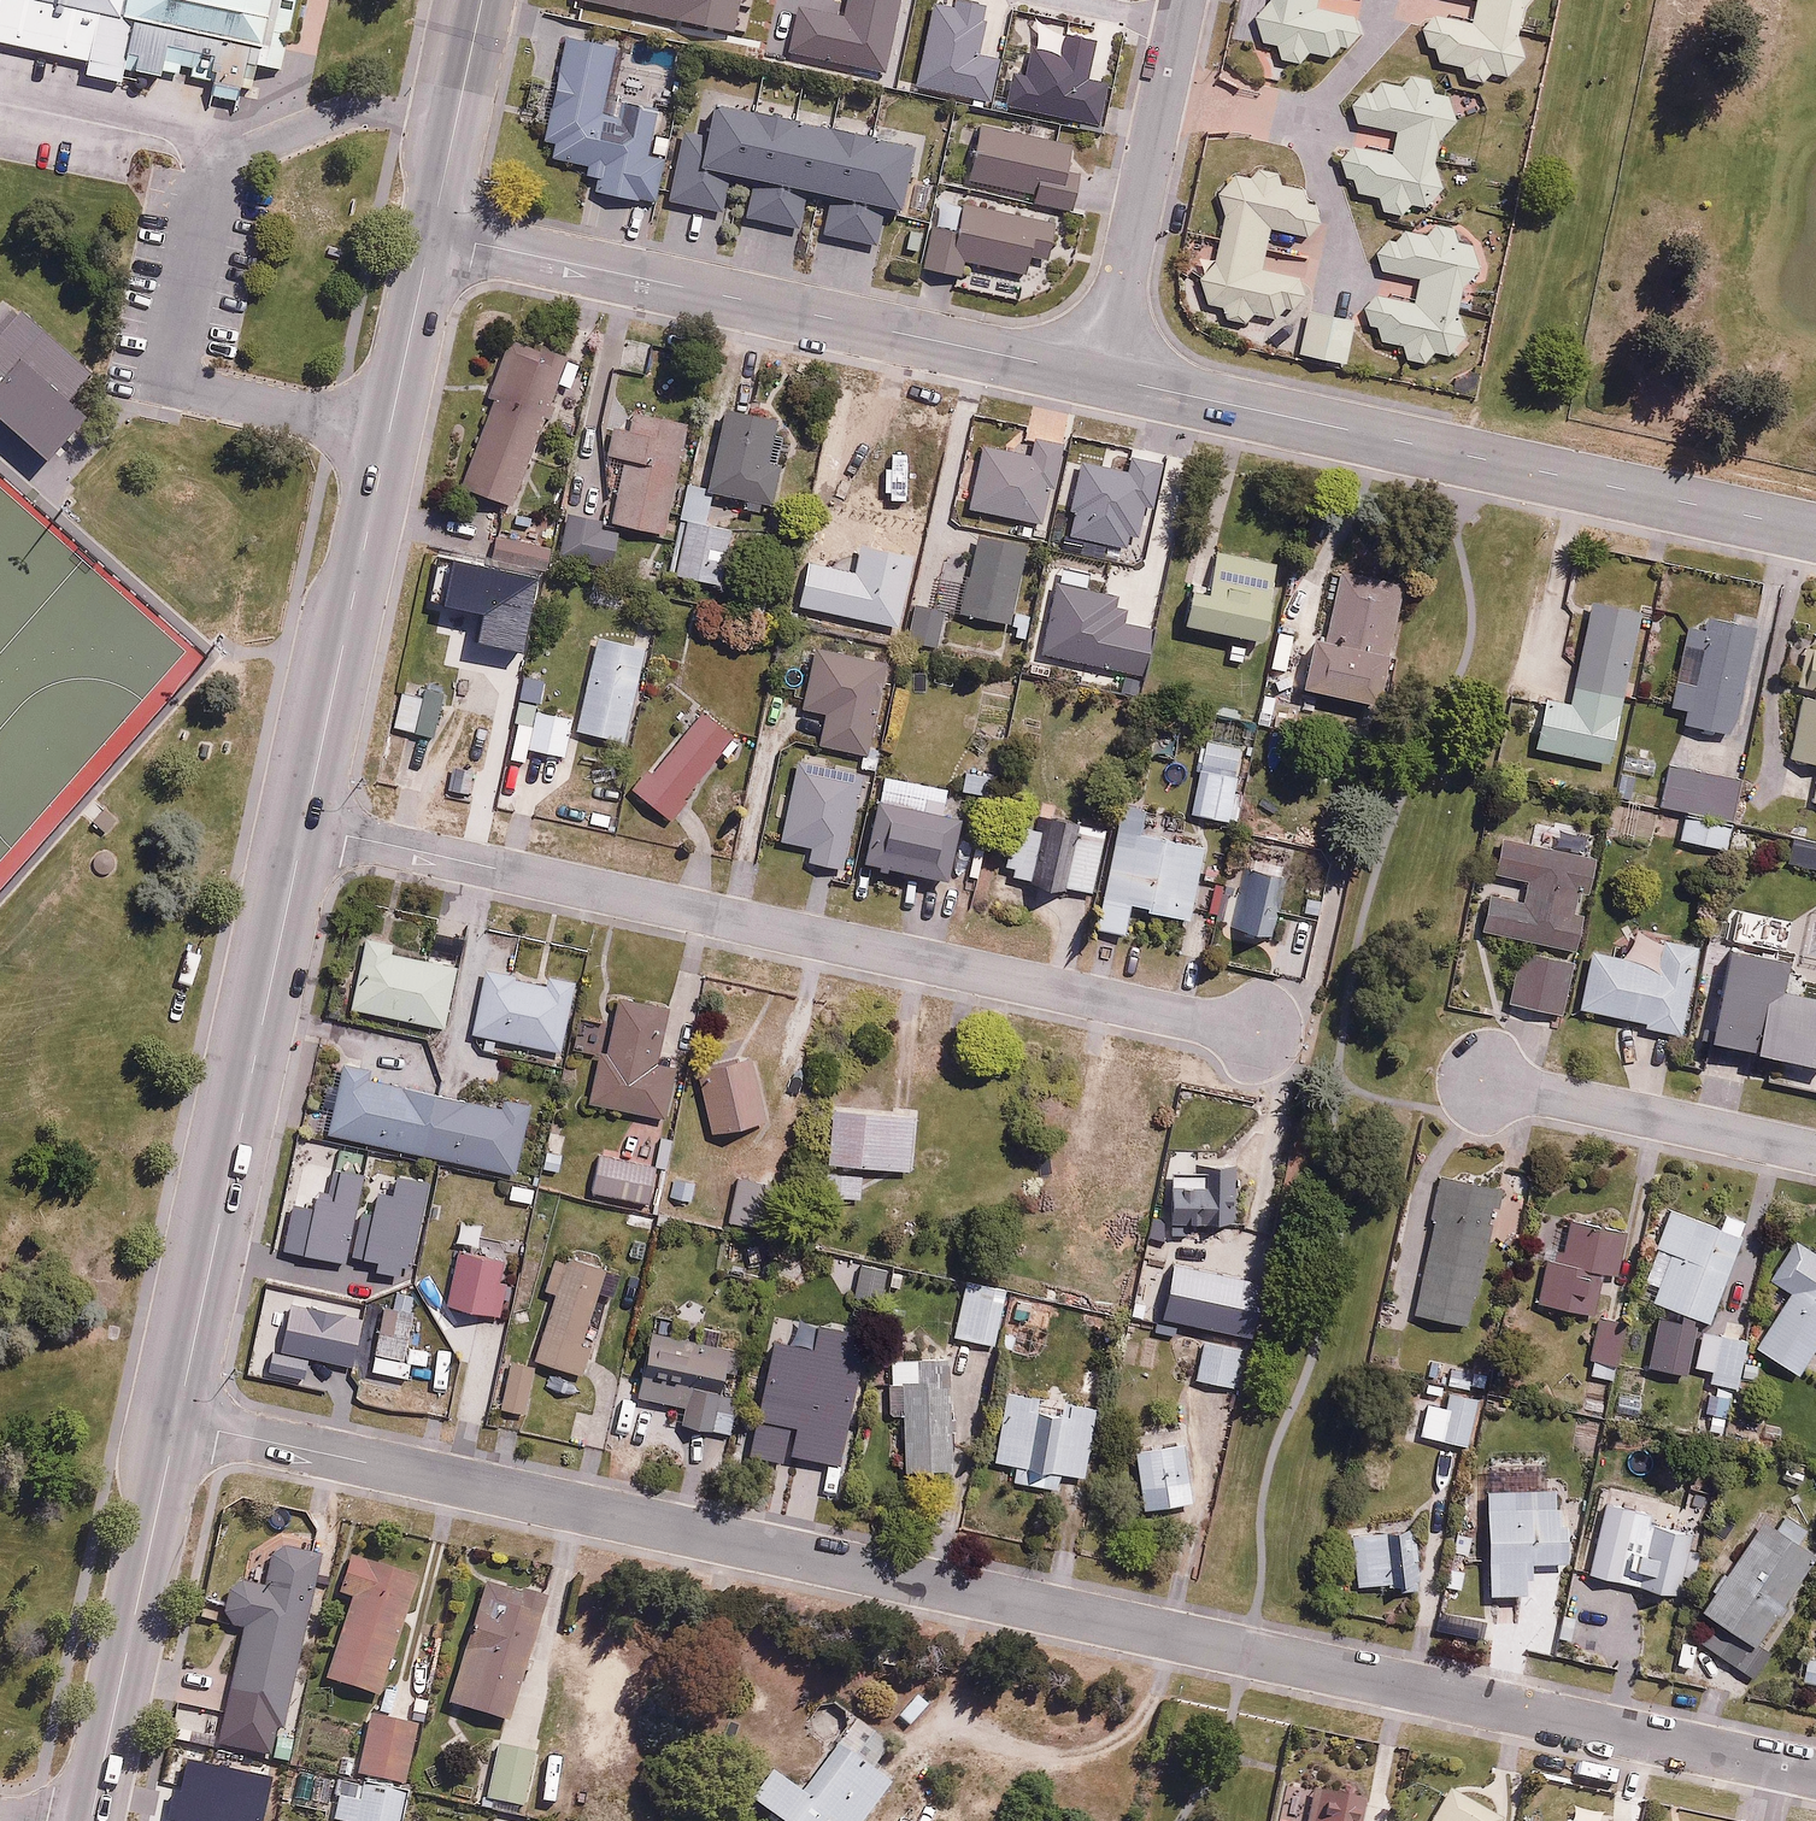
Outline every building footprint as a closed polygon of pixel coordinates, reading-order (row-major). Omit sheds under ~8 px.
[(258,52),(270,0),(32,0),(258,52)] [(567,6),(717,38),(725,0),(569,0),(567,6)] [(1264,38),(1280,41),(1277,55),(1307,61),(1310,49),(1333,54),(1336,42),(1354,46),(1361,13),(1316,4),(1316,0),(1272,0),(1264,38)] [(1433,16),(1425,28),(1426,41),(1436,46),(1434,58),(1465,64),(1463,73),(1487,78),(1489,68),(1510,73),(1523,55),(1522,43),(1518,35),(1525,0),(1478,0),(1475,18),(1433,16)] [(1059,41),(1034,35),(1025,71),(1016,69),(1008,106),(1100,128),(1112,76),(1093,72),(1102,37),(1062,28),(1059,41)] [(594,185),(639,195),(659,108),(623,99),(618,121),(599,117),(615,44),(568,34),(541,151),(585,161),(583,169),(597,172),(594,185)] [(1442,162),(1440,146),(1448,132),(1456,90),(1431,85),(1433,77),(1410,72),(1407,87),(1377,81),(1375,91),(1358,87),(1351,119),(1398,129),(1394,150),(1344,140),(1338,170),(1354,174),(1352,186),(1379,191),(1377,203),(1410,210),(1412,199),(1433,204),(1442,162)] [(903,150),(704,106),(689,172),(888,216),(903,150)] [(1081,145),(973,119),(956,186),(1064,212),(1081,145)] [(1217,203),(1223,208),(1213,264),(1199,275),(1207,295),(1206,299),(1228,303),(1226,314),(1249,318),(1250,311),(1278,316),(1281,305),(1297,308),(1303,274),(1263,267),(1271,226),(1317,234),(1323,200),(1304,196),(1306,183),(1280,178),(1282,168),(1255,163),(1253,173),(1229,175),(1216,186),(1217,203)] [(962,272),(966,258),(1029,273),(1033,258),(1048,261),(1057,222),(939,194),(923,263),(962,272)] [(1403,224),(1384,234),(1376,245),(1379,263),(1420,274),(1414,299),(1377,294),(1361,306),(1364,319),(1383,329),(1381,340),(1406,345),(1403,356),(1418,359),(1453,351),(1468,333),(1463,292),(1477,271),(1480,244),(1474,237),(1457,234),(1459,226),(1435,222),(1428,226),(1403,224)] [(1356,315),(1311,306),(1302,349),(1346,359),(1356,315)] [(566,362),(569,355),(512,335),(461,479),(518,499),(559,381),(569,384),(575,365),(566,362)] [(688,415),(631,403),(627,425),(608,421),(603,450),(621,454),(607,521),(664,533),(688,415)] [(687,479),(679,515),(707,521),(713,492),(740,498),(739,505),(760,509),(761,502),(770,504),(779,461),(765,458),(774,415),(727,405),(717,450),(710,448),(708,460),(697,458),(693,480),(687,479)] [(1053,485),(1064,442),(1032,435),(1028,452),(983,441),(968,502),(1040,519),(1048,484),(1053,485)] [(869,530),(815,517),(805,556),(910,581),(927,508),(877,496),(869,530)] [(736,533),(689,520),(676,571),(722,583),(736,533)] [(621,529),(564,523),(561,554),(618,561),(621,529)] [(952,600),(950,610),(1018,624),(1016,633),(1027,635),(1032,611),(1010,606),(1023,538),(977,529),(972,557),(961,555),(960,558),(949,556),(941,597),(952,600)] [(552,544),(502,530),(495,557),(545,571),(552,544)] [(1198,547),(1184,617),(1265,633),(1279,563),(1198,547)] [(1381,700),(1404,580),(1329,565),(1306,685),(1381,700)] [(1089,570),(1046,579),(1058,633),(1100,624),(1089,570)] [(1642,606),(1591,595),(1569,697),(1544,692),(1533,743),(1609,759),(1642,606)] [(528,622),(480,611),(460,699),(509,710),(528,622)] [(1755,622),(1705,612),(1699,640),(1684,636),(1670,702),(1685,706),(1682,719),(1732,730),(1755,622)] [(646,641),(596,630),(575,729),(625,739),(646,641)] [(1071,641),(1038,635),(1036,649),(1042,650),(1040,664),(1066,669),(1071,641)] [(1794,755),(1815,759),(1815,637),(1808,636),(1798,687),(1807,688),(1794,755)] [(819,741),(870,751),(887,658),(815,645),(805,702),(826,706),(819,741)] [(443,696),(401,686),(392,726),(434,735),(443,696)] [(684,792),(732,734),(702,709),(635,790),(669,818),(688,796),(684,792)] [(574,718),(529,710),(522,744),(567,753),(574,718)] [(1240,740),(1200,735),(1190,811),(1230,816),(1240,740)] [(808,860),(843,867),(864,765),(799,751),(780,839),(811,845),(808,860)] [(992,759),(968,755),(962,787),(985,792),(992,759)] [(1670,758),(1660,803),(1685,808),(1679,835),(1730,846),(1745,774),(1670,758)] [(960,810),(878,793),(864,857),(946,874),(960,810)] [(1097,925),(1126,933),(1135,901),(1189,916),(1208,846),(1141,827),(1148,805),(1124,798),(1093,909),(1100,911),(1097,925)] [(1026,823),(1022,822),(1016,843),(1012,842),(1006,863),(1015,865),(1013,873),(1087,893),(1105,825),(1031,805),(1026,823)] [(1500,873),(1528,880),(1523,897),(1495,890),(1485,926),(1579,951),(1590,909),(1575,906),(1580,887),(1589,889),(1597,858),(1509,835),(1500,873)] [(1293,872),(1227,856),(1212,920),(1278,935),(1293,872)] [(357,931),(341,1000),(447,1025),(463,955),(357,931)] [(1682,1030),(1700,943),(1662,935),(1657,960),(1595,947),(1583,1005),(1646,1018),(1645,1022),(1682,1030)] [(1735,941),(1712,1036),(1815,1062),(1815,993),(1785,985),(1792,955),(1735,941)] [(1575,960),(1524,947),(1511,1000),(1562,1012),(1575,960)] [(489,957),(470,1026),(561,1050),(579,981),(489,957)] [(596,1041),(582,1100),(664,1119),(676,1065),(652,1060),(666,1000),(619,989),(607,1044),(596,1041)] [(749,1051),(697,1063),(712,1129),(764,1117),(749,1051)] [(368,1068),(344,1062),(328,1128),(515,1172),(530,1113),(367,1074),(368,1068)] [(915,1106),(832,1101),(828,1160),(911,1166),(915,1106)] [(661,1133),(624,1125),(619,1148),(598,1144),(589,1190),(648,1201),(661,1133)] [(1236,1222),(1234,1163),(1206,1164),(1207,1182),(1167,1184),(1169,1225),(1236,1222)] [(862,1171),(826,1169),(825,1194),(860,1196),(862,1171)] [(775,1178),(734,1172),(728,1217),(770,1223),(775,1178)] [(691,1178),(668,1175),(665,1194),(688,1198),(691,1178)] [(1498,1186),(1444,1175),(1416,1309),(1470,1320),(1498,1186)] [(539,1188),(511,1180),(506,1197),(534,1205),(539,1188)] [(1741,1229),(1667,1203),(1653,1243),(1672,1250),(1655,1299),(1709,1319),(1741,1229)] [(484,1221),(460,1214),(453,1243),(476,1249),(484,1221)] [(1543,1255),(1534,1297),(1594,1310),(1604,1267),(1619,1271),(1628,1229),(1571,1216),(1562,1259),(1543,1255)] [(1815,1248),(1795,1235),(1769,1277),(1788,1290),(1754,1343),(1798,1372),(1815,1344),(1815,1247),(1815,1248)] [(421,1247),(400,1246),(398,1271),(420,1273),(421,1247)] [(515,1328),(495,1403),(522,1413),(542,1357),(582,1372),(593,1345),(581,1340),(600,1288),(612,1292),(620,1273),(552,1247),(537,1289),(557,1296),(542,1337),(515,1328)] [(511,1262),(457,1249),(444,1302),(498,1316),(511,1262)] [(1265,1285),(1200,1270),(1191,1311),(1256,1325),(1265,1285)] [(1007,1297),(965,1285),(953,1329),(994,1341),(1007,1297)] [(426,1363),(430,1347),(408,1341),(415,1312),(387,1305),(374,1352),(407,1361),(404,1374),(440,1384),(444,1367),(426,1363)] [(1627,1317),(1599,1312),(1588,1370),(1616,1375),(1627,1317)] [(774,1368),(767,1381),(778,1387),(753,1430),(802,1458),(829,1412),(845,1421),(858,1398),(793,1361),(806,1339),(774,1322),(754,1357),(774,1368)] [(741,1352),(655,1327),(647,1353),(733,1378),(741,1352)] [(1716,1349),(1711,1379),(1736,1384),(1744,1334),(1715,1329),(1712,1348),(1716,1349)] [(1245,1344),(1204,1332),(1192,1376),(1233,1387),(1245,1344)] [(947,1352),(891,1353),(892,1414),(902,1414),(903,1466),(948,1465),(947,1352)] [(681,1420),(731,1428),(736,1397),(721,1394),(722,1384),(644,1372),(640,1397),(683,1404),(681,1420)] [(1072,1390),(1009,1378),(993,1458),(1014,1462),(1011,1479),(1062,1489),(1065,1472),(1084,1476),(1098,1402),(1071,1397),(1072,1390)] [(1409,1430),(1466,1442),(1472,1413),(1465,1412),(1469,1392),(1449,1388),(1447,1402),(1416,1396),(1409,1430)] [(1189,1503),(1186,1428),(1138,1430),(1140,1504),(1189,1503)] [(1528,1566),(1528,1557),(1569,1556),(1566,1479),(1488,1482),(1492,1592),(1551,1589),(1550,1565),(1528,1566)] [(1703,1523),(1599,1501),(1585,1567),(1689,1589),(1703,1523)] [(1765,1518),(1700,1606),(1752,1644),(1815,1556),(1815,1555),(1765,1518)] [(1411,1527),(1352,1531),(1355,1583),(1414,1579),(1411,1527)] [(318,1554),(259,1542),(253,1576),(233,1572),(223,1618),(243,1622),(224,1717),(283,1729),(318,1554)] [(414,1576),(350,1556),(341,1587),(355,1591),(327,1682),(377,1697),(414,1576)] [(546,1595),(472,1575),(441,1697),(515,1716),(546,1595)] [(1711,1625),(1700,1642),(1740,1670),(1752,1652),(1711,1625)] [(1804,1655),(1800,1678),(1815,1681),(1815,1657),(1804,1655)] [(418,1722),(369,1713),(358,1771),(407,1780),(418,1722)] [(837,1736),(799,1784),(770,1761),(747,1789),(787,1820),(863,1820),(861,1820),(893,1781),(837,1736)] [(538,1747),(501,1739),(488,1797),(524,1805),(538,1747)] [(360,1783),(358,1795),(337,1791),(331,1820),(398,1820),(404,1791),(360,1783)] [(1451,1789),(1432,1820),(1504,1820),(1451,1789)] [(1361,1797),(1325,1791),(1321,1820),(1358,1820),(1361,1797)] [(1622,1819),(1567,1808),(1564,1820),(1622,1820),(1622,1819)]
